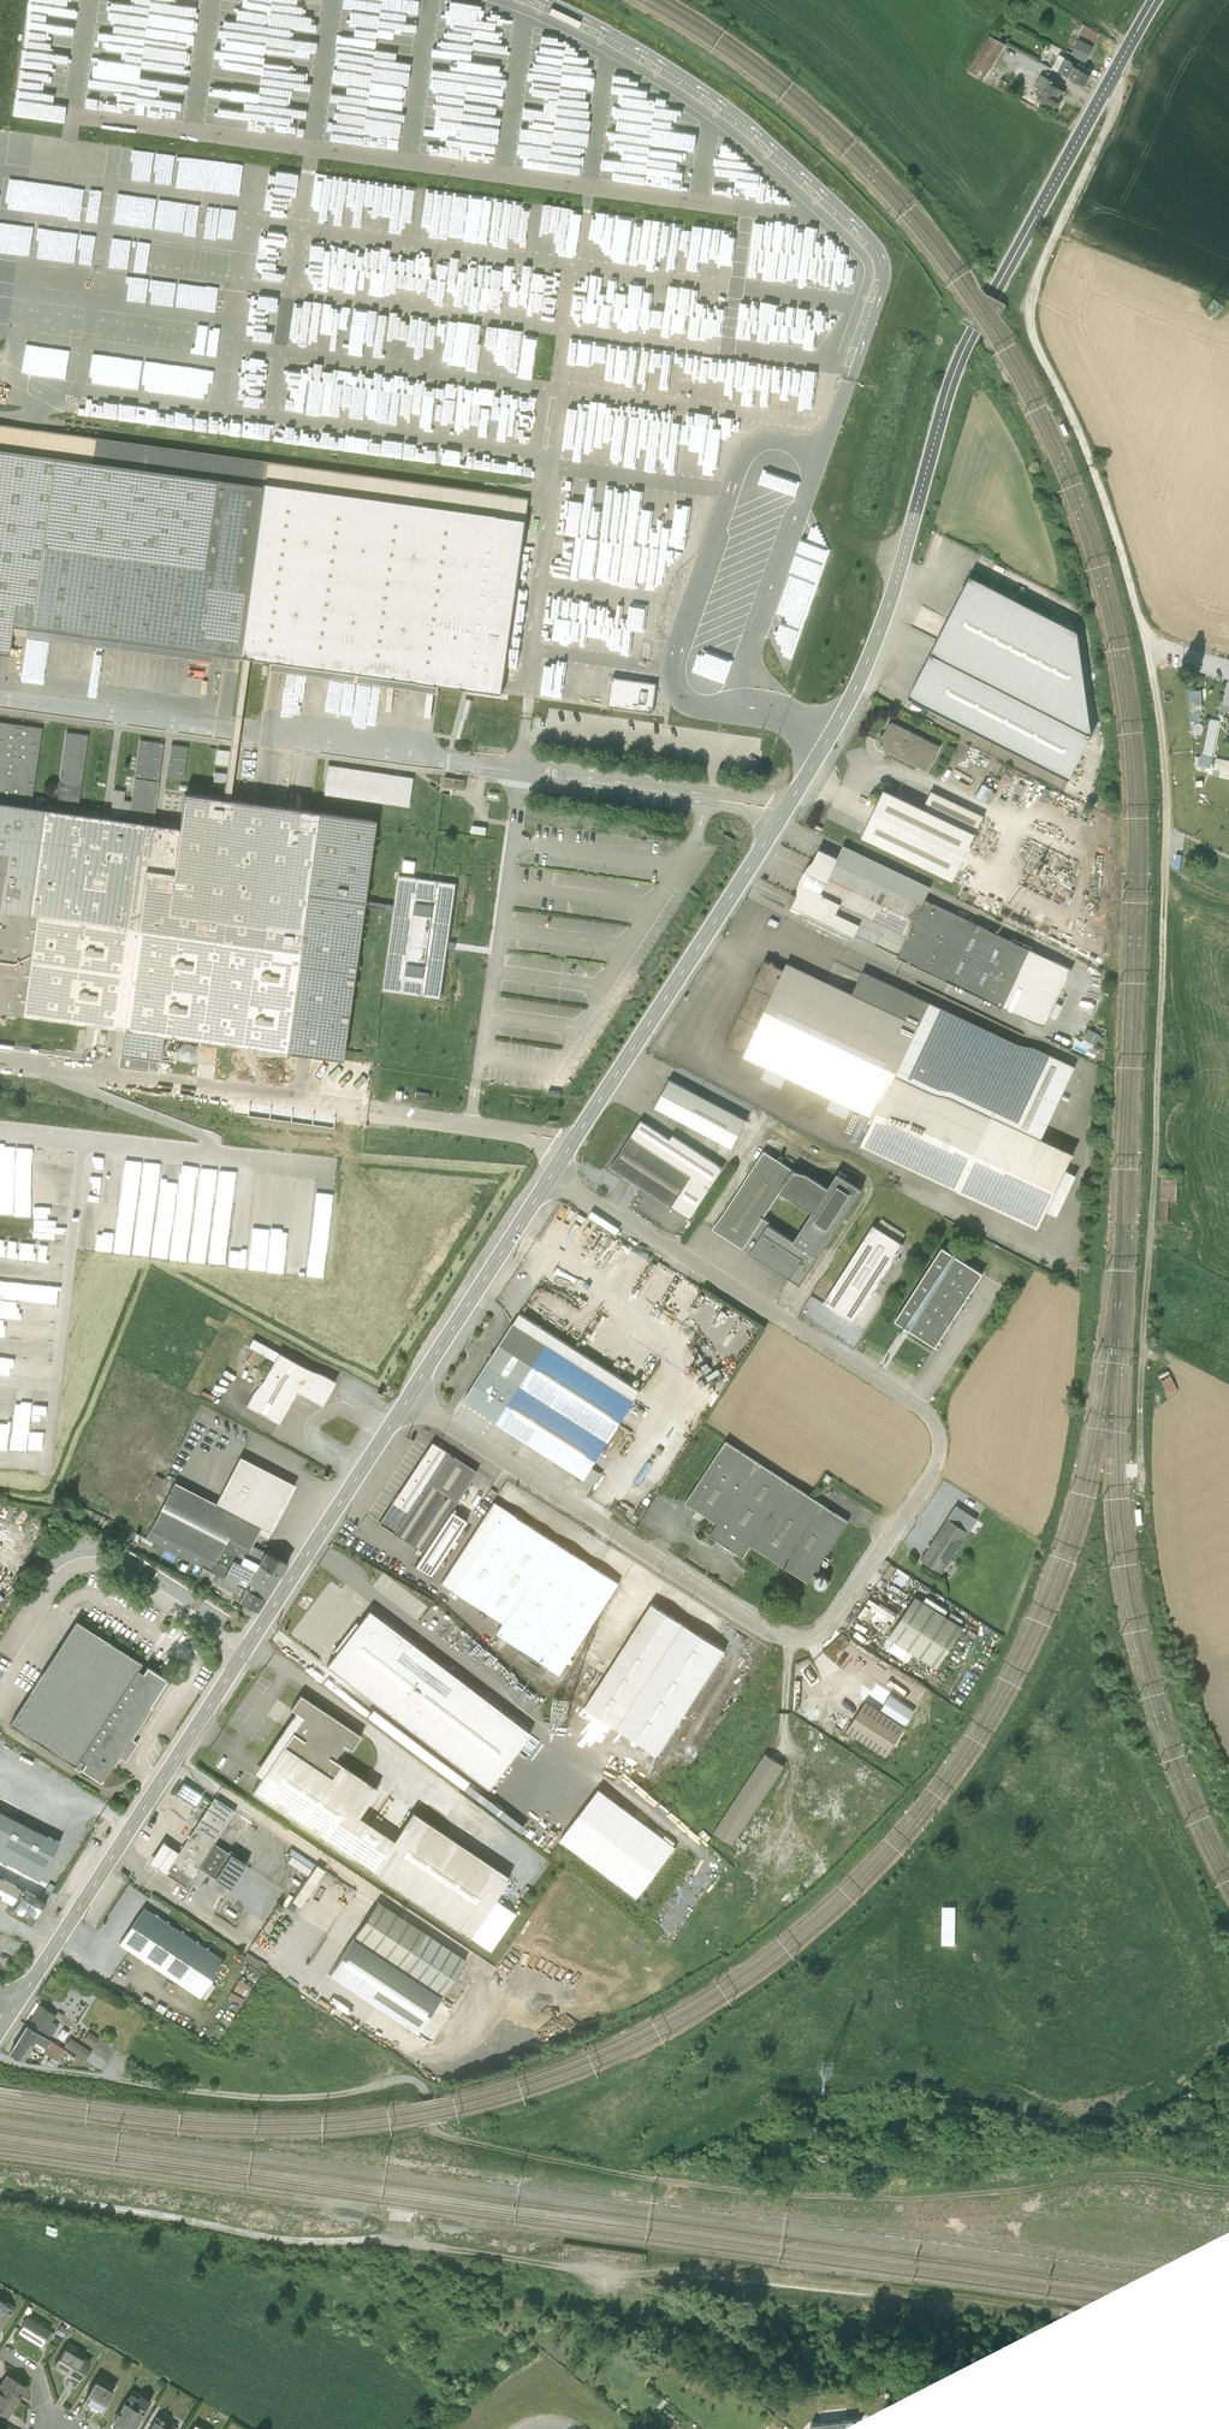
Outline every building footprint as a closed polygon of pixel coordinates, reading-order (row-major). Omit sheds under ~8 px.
[(1083,23),(1078,32),(1095,41),(1100,33),(1083,23)] [(993,37),(999,40),(1004,32),(997,29),(993,37)] [(999,40),(993,37),(989,35),(968,69),(984,78),(1005,43),(999,40)] [(1078,39),(1071,52),(1086,60),(1093,46),(1078,39)] [(1060,53),(1052,67),(1085,84),(1090,74),(1074,66),(1071,59),(1060,53)] [(1041,73),(1034,84),(1042,89),(1036,98),(1047,104),(1049,101),(1056,106),(1057,105),(1059,106),(1063,99),(1061,98),(1061,97),(1059,96),(1062,89),(1056,85),(1057,82),(1041,73)] [(324,204),(322,220),(348,223),(351,193),(344,192),(345,186),(336,184),(334,197),(318,195),(318,187),(323,188),(324,181),(328,182),(329,173),(316,171),(312,202),(324,204)] [(714,224),(714,229),(722,230),(721,234),(732,235),(733,226),(714,224)] [(91,381),(131,386),(135,355),(95,350),(91,381)] [(71,373),(61,372),(61,376),(76,378),(77,367),(71,366),(71,373)] [(6,651),(9,626),(503,693),(529,498),(0,425),(0,650),(6,651)] [(853,454),(855,447),(845,445),(842,457),(846,458),(847,453),(853,454)] [(721,562),(716,595),(803,607),(807,573),(721,562)] [(970,573),(908,695),(1016,750),(1070,778),(1092,733),(1102,715),(1087,708),(1099,685),(1084,677),(1093,658),(1078,650),(1086,633),(970,573)] [(585,636),(588,622),(592,623),(592,618),(581,616),(577,640),(586,642),(587,636),(585,636)] [(1202,697),(1190,697),(1191,711),(1203,711),(1202,697)] [(1209,715),(1200,762),(1210,763),(1213,752),(1220,717),(1209,715)] [(929,766),(941,741),(893,718),(881,743),(929,766)] [(38,726),(0,720),(0,797),(27,801),(38,726)] [(77,794),(85,735),(64,732),(56,791),(77,794)] [(162,742),(138,739),(130,801),(112,798),(110,813),(151,819),(162,742)] [(181,780),(186,745),(170,742),(164,777),(181,780)] [(1213,772),(1228,776),(1228,757),(1216,754),(1213,772)] [(326,766),(322,795),(410,808),(414,779),(326,766)] [(466,781),(445,778),(443,787),(465,790),(466,781)] [(924,806),(885,788),(863,834),(955,876),(983,817),(930,793),(924,806)] [(341,1056),(377,817),(181,790),(177,828),(0,802),(0,1010),(341,1056)] [(487,825),(472,824),(471,833),(487,834),(487,825)] [(927,895),(933,882),(846,841),(840,852),(821,844),(793,904),(1045,1023),(1074,964),(927,895)] [(417,869),(419,858),(408,856),(406,867),(417,869)] [(456,883),(399,875),(384,989),(441,996),(456,883)] [(788,961),(770,952),(727,1040),(768,1059),(764,1068),(788,1079),(793,1069),(835,1090),(830,1100),(852,1110),(857,1101),(876,1110),(860,1143),(1037,1227),(1048,1205),(1058,1210),(1075,1174),(1064,1168),(1074,1149),(1043,1134),(1077,1063),(868,963),(857,985),(792,954),(788,961)] [(750,1113),(671,1072),(657,1099),(735,1142),(750,1113)] [(692,1172),(633,1134),(612,1164),(674,1203),(692,1172)] [(767,1146),(715,1226),(802,1282),(821,1253),(796,1236),(764,1215),(781,1188),(797,1164),(767,1146)] [(93,1248),(324,1268),(326,1245),(309,1244),(315,1174),(298,1173),(295,1204),(273,1202),(271,1222),(251,1220),(255,1167),(239,1165),(238,1177),(219,1176),(218,1183),(197,1182),(199,1162),(182,1160),(178,1209),(157,1207),(161,1156),(123,1152),(116,1231),(95,1229),(93,1248)] [(830,1185),(797,1164),(781,1188),(813,1209),(796,1236),(821,1253),(863,1187),(838,1172),(830,1185)] [(264,1197),(263,1206),(272,1207),(273,1198),(264,1197)] [(969,1225),(974,1209),(967,1207),(963,1223),(969,1225)] [(903,1242),(874,1224),(824,1302),(853,1320),(903,1242)] [(62,1276),(63,1260),(61,1260),(62,1239),(0,1234),(0,1271),(62,1276)] [(985,1272),(943,1245),(896,1322),(936,1348),(985,1272)] [(52,1354),(53,1336),(54,1336),(55,1317),(0,1313),(0,1350),(52,1354)] [(462,1401),(584,1479),(640,1391),(519,1313),(462,1401)] [(296,1359),(251,1334),(246,1342),(272,1355),(245,1404),(246,1404),(246,1405),(271,1418),(278,1423),(283,1413),(296,1390),(321,1405),(335,1381),(296,1359)] [(30,1447),(34,1383),(16,1382),(16,1380),(0,1379),(0,1445),(30,1447)] [(726,1440),(685,1502),(717,1523),(709,1535),(743,1557),(751,1545),(808,1582),(848,1521),(726,1440)] [(423,1551),(451,1509),(476,1470),(431,1441),(379,1522),(423,1551)] [(261,1526),(251,1544),(257,1533),(267,1537),(295,1485),(239,1456),(214,1502),(261,1526)] [(591,1468),(584,1479),(594,1484),(601,1474),(591,1468)] [(155,1474),(147,1491),(156,1495),(164,1479),(155,1474)] [(827,1474),(823,1479),(828,1483),(832,1477),(827,1474)] [(149,1529),(214,1562),(227,1538),(249,1549),(251,1544),(261,1526),(214,1502),(174,1482),(154,1519),(149,1529)] [(491,1488),(487,1494),(493,1498),(497,1492),(491,1488)] [(504,1508),(451,1590),(502,1622),(495,1633),(560,1675),(619,1583),(504,1508)] [(451,1509),(423,1551),(435,1559),(454,1529),(449,1526),(458,1513),(451,1509)] [(947,1518),(921,1559),(942,1573),(968,1532),(947,1518)] [(145,1538),(154,1542),(201,1566),(202,1567),(199,1574),(196,1580),(210,1587),(213,1581),(235,1592),(232,1598),(238,1601),(245,1589),(234,1584),(222,1577),(209,1571),(214,1562),(149,1529),(145,1538)] [(154,1542),(145,1538),(142,1536),(140,1541),(151,1546),(154,1542)] [(209,1571),(222,1577),(232,1559),(239,1562),(243,1555),(258,1563),(264,1551),(251,1544),(249,1549),(227,1538),(214,1562),(209,1571)] [(243,1555),(239,1562),(255,1570),(257,1564),(258,1563),(243,1555)] [(222,1577),(234,1584),(239,1576),(249,1581),(245,1588),(265,1599),(280,1575),(257,1564),(255,1570),(239,1562),(232,1559),(222,1577)] [(897,1568),(890,1579),(906,1589),(905,1591),(910,1594),(911,1593),(918,1582),(913,1579),(908,1575),(897,1568)] [(234,1584),(245,1589),(245,1588),(249,1581),(239,1576),(234,1584)] [(245,1589),(238,1601),(257,1611),(265,1599),(245,1588),(245,1589)] [(885,1627),(895,1612),(872,1596),(861,1611),(885,1627)] [(888,1637),(910,1652),(936,1669),(963,1628),(915,1596),(888,1637)] [(600,1682),(584,1707),(657,1754),(724,1649),(651,1602),(600,1682)] [(488,1787),(531,1733),(369,1607),(326,1661),(488,1787)] [(79,1759),(137,1668),(141,1662),(76,1620),(10,1723),(75,1765),(79,1759)] [(910,1652),(888,1637),(880,1647),(897,1658),(899,1656),(904,1660),(910,1652)] [(137,1668),(79,1759),(85,1763),(81,1769),(101,1782),(112,1764),(115,1766),(120,1758),(126,1761),(138,1743),(132,1739),(152,1708),(150,1706),(167,1679),(147,1665),(142,1672),(137,1668)] [(950,1693),(946,1700),(961,1710),(965,1703),(950,1693)] [(302,1717),(289,1736),(252,1792),(468,1939),(509,1878),(412,1812),(398,1835),(394,1841),(356,1816),(375,1787),(334,1758),(343,1744),(351,1749),(361,1735),(298,1694),(289,1708),(294,1712),(302,1717)] [(905,1727),(897,1721),(866,1700),(846,1731),(885,1757),(905,1727)] [(302,1717),(294,1712),(283,1728),(253,1772),(261,1778),(289,1736),(302,1717)] [(897,1721),(905,1727),(908,1723),(900,1717),(897,1721)] [(808,1723),(799,1732),(804,1737),(813,1728),(808,1723)] [(810,1733),(806,1739),(817,1747),(821,1741),(810,1733)] [(764,1752),(713,1831),(732,1844),(784,1765),(764,1752)] [(79,1759),(75,1765),(74,1768),(80,1772),(81,1769),(85,1763),(79,1759)] [(449,1774),(464,1785),(469,1779),(454,1767),(449,1774)] [(177,1793),(197,1803),(204,1790),(184,1780),(177,1793)] [(557,1841),(637,1900),(674,1850),(594,1791),(557,1841)] [(234,1810),(214,1797),(178,1852),(172,1863),(165,1873),(185,1886),(198,1867),(213,1841),(234,1810)] [(43,1875),(59,1840),(0,1812),(0,1854),(43,1875)] [(703,1829),(699,1833),(707,1840),(711,1836),(703,1829)] [(245,1862),(213,1841),(198,1867),(230,1887),(245,1862)] [(165,1873),(178,1852),(170,1847),(162,1842),(148,1862),(157,1867),(165,1873)] [(287,1860),(309,1872),(316,1860),(294,1848),(287,1860)] [(316,1864),(291,1901),(300,1906),(325,1870),(321,1867),(316,1864)] [(11,1904),(7,1913),(27,1923),(31,1925),(46,1902),(26,1890),(21,1888),(0,1877),(0,1898),(11,1904)] [(378,1901),(353,1938),(441,1997),(466,1960),(378,1901)] [(144,1906),(119,1944),(200,1998),(225,1961),(172,1925),(144,1906)] [(942,1912),(942,1926),(951,1926),(952,1912),(942,1912)] [(467,1962),(458,1974),(463,1977),(471,1965),(467,1962)] [(242,1978),(236,1988),(247,1995),(253,1986),(242,1978)] [(143,1995),(140,2001),(150,2007),(153,2001),(143,1995)] [(47,2034),(54,2024),(51,2022),(55,2015),(40,2005),(29,2022),(47,2034)] [(60,2007),(59,2010),(67,2015),(72,2008),(68,2006),(66,2009),(64,2007),(62,2009),(60,2007)] [(26,2025),(48,2039),(50,2035),(58,2025),(54,2024),(47,2034),(29,2022),(26,2025)] [(26,2025),(17,2040),(28,2047),(38,2032),(26,2025)] [(90,2030),(83,2040),(111,2058),(117,2047),(90,2030)] [(71,2036),(65,2046),(86,2059),(93,2050),(71,2036)] [(28,2047),(17,2040),(9,2053),(19,2060),(28,2047)] [(6,2305),(0,2301),(0,2331),(1,2331),(14,2310),(12,2308),(6,2305)] [(44,2339),(49,2331),(50,2330),(28,2317),(16,2336),(38,2350),(44,2339)] [(61,2324),(55,2333),(63,2338),(68,2329),(61,2324)] [(49,2331),(44,2339),(49,2342),(54,2334),(49,2331)] [(91,2363),(65,2346),(52,2367),(69,2378),(66,2382),(75,2388),(91,2363)] [(98,2346),(93,2355),(99,2359),(104,2350),(98,2346)] [(27,2387),(6,2374),(0,2384),(0,2390),(18,2401),(27,2387)] [(160,2380),(157,2385),(164,2389),(167,2384),(160,2380)] [(101,2414),(114,2392),(95,2381),(82,2403),(101,2414)] [(0,2390),(0,2412),(8,2417),(18,2401),(0,2390)] [(146,2410),(135,2403),(133,2406),(124,2401),(112,2421),(124,2428),(135,2428),(146,2410)] [(863,2415),(811,2421),(812,2428),(852,2428),(863,2415)] [(156,2416),(149,2428),(170,2428),(165,2426),(167,2423),(156,2416)]
